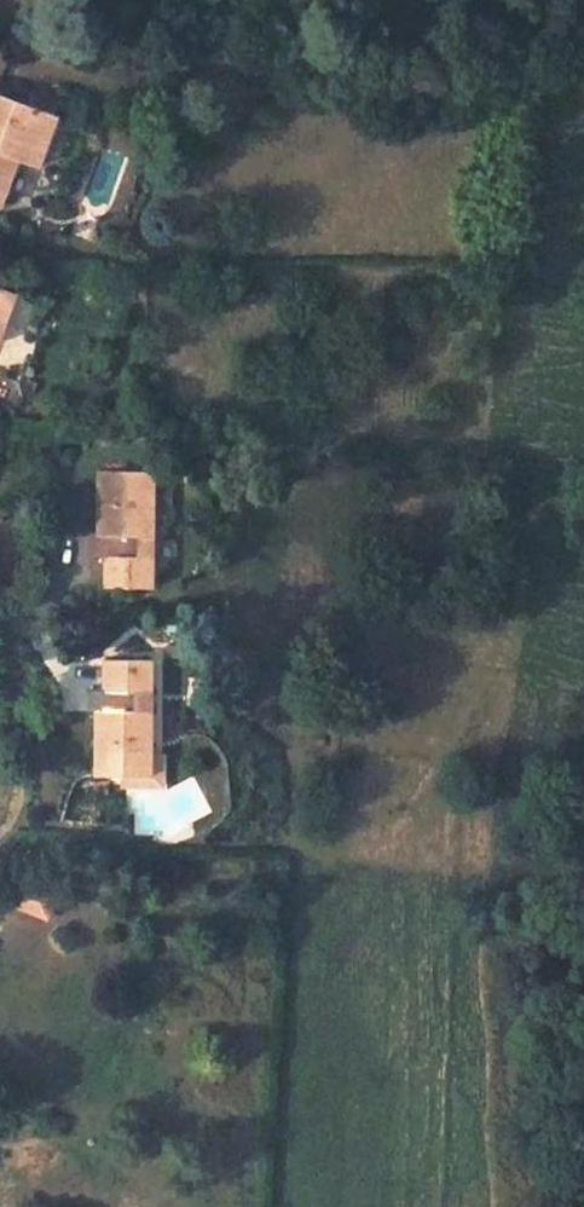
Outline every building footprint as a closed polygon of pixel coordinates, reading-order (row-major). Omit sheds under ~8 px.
[(4,203),(20,158),(31,163),(48,114),(0,97),(0,202),(4,203)] [(40,166),(57,118),(48,114),(31,163),(40,166)] [(10,294),(0,291),(0,324),(10,294)] [(164,580),(166,465),(120,465),(120,495),(111,494),(110,518),(110,581),(164,580)] [(103,494),(102,517),(110,518),(111,494),(103,494)] [(109,709),(108,773),(132,773),(162,773),(162,753),(163,658),(119,658),(119,659),(118,686),(109,686),(109,692),(109,709)] [(109,709),(109,692),(109,686),(100,686),(100,709),(109,709)] [(177,753),(162,753),(162,773),(132,773),(132,787),(177,787),(177,753)]
